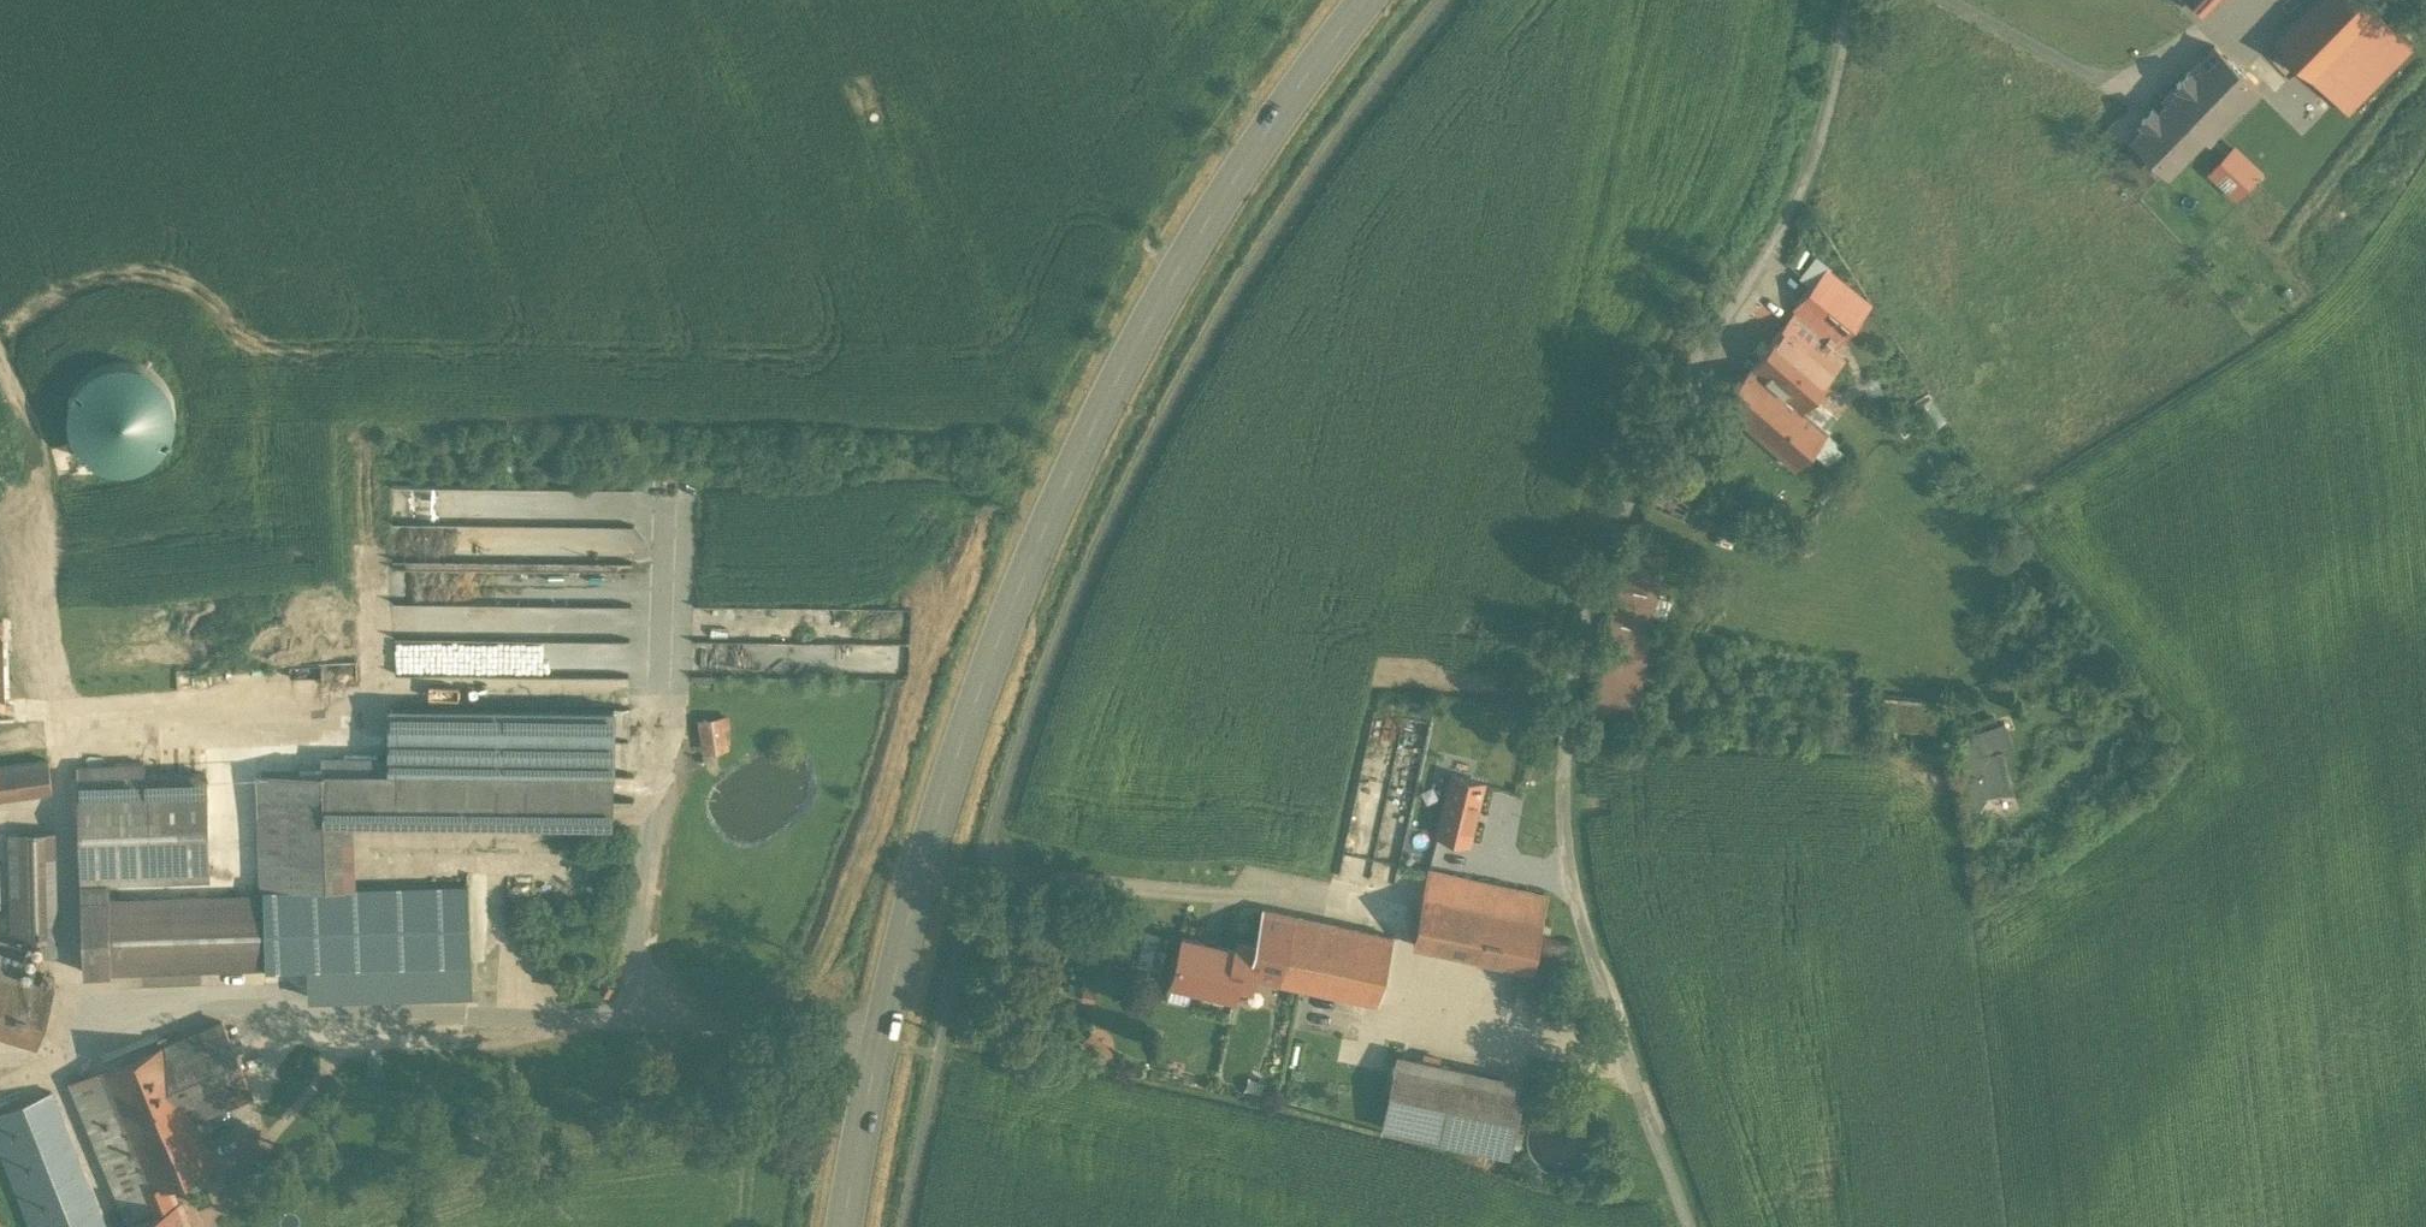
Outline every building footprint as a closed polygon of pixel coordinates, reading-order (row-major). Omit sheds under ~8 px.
[(2217,11),(2227,0),(2204,0),(2217,11)] [(2275,42),(2346,111),(2410,46),(2364,1),(2364,0),(2316,0),(2275,42)] [(2213,45),(2165,95),(2164,95),(2163,96),(2203,134),(2208,139),(2209,138),(2209,137),(2257,87),(2257,88),(2258,86),(2214,43),(2213,45)] [(2203,134),(2168,101),(2132,138),(2167,171),(2203,134)] [(2258,170),(2234,146),(2220,160),(2245,184),(2258,170)] [(1866,302),(1829,271),(1793,315),(1830,347),(1866,302)] [(1792,314),(1723,402),(1794,464),(1825,429),(1801,408),(1842,357),(1830,347),(1793,315),(1792,314)] [(83,450),(93,459),(105,465),(118,467),(132,466),(145,462),(156,455),(165,445),(172,434),(175,421),(175,407),(172,394),(165,382),(156,373),(145,365),(132,361),(119,360),(105,363),(93,369),(83,377),(75,388),(70,400),(68,414),(70,427),(75,440),(83,450)] [(636,484),(395,483),(395,518),(636,519),(636,484)] [(633,561),(468,562),(468,599),(634,598),(633,561)] [(2128,675),(2121,671),(2113,683),(2120,687),(2128,675)] [(1936,703),(1885,699),(1884,726),(1936,727),(1936,703)] [(614,707),(391,704),(389,770),(613,773),(614,707)] [(727,716),(701,720),(706,749),(726,746),(723,725),(728,724),(727,716)] [(702,751),(687,741),(677,757),(692,767),(702,751)] [(1999,751),(1974,757),(1981,789),(1999,786),(1997,776),(2005,774),(1999,751)] [(0,765),(0,795),(52,788),(49,758),(0,765)] [(322,770),(144,774),(144,762),(114,762),(114,776),(79,777),(84,969),(309,962),(310,994),(471,990),(468,879),(302,882),(301,815),(324,815),(322,770)] [(389,770),(322,770),(324,815),(570,817),(612,814),(613,773),(389,770)] [(1481,783),(1453,777),(1440,833),(1468,839),(1481,783)] [(54,831),(15,832),(18,935),(57,933),(54,831)] [(1547,895),(1429,870),(1413,944),(1524,967),(1516,1001),(1553,1009),(1567,941),(1538,935),(1547,895)] [(1393,936),(1268,909),(1260,946),(1253,975),(1377,1002),(1393,936)] [(1236,949),(1183,936),(1173,980),(1235,994),(1238,982),(1251,986),(1253,975),(1260,946),(1238,940),(1236,949)] [(0,940),(0,970),(18,975),(26,947),(0,940)] [(0,970),(0,1031),(37,1043),(54,986),(18,975),(0,970)] [(222,1019),(71,1080),(120,1199),(169,1178),(212,1160),(193,1115),(253,1090),(222,1019)] [(1114,1050),(1093,1029),(1080,1042),(1102,1063),(1114,1050)] [(1523,1080),(1399,1054),(1383,1126),(1508,1153),(1523,1080)] [(51,1088),(0,1109),(0,1145),(33,1226),(107,1226),(51,1088)] [(1595,1150),(1597,1137),(1594,1123),(1586,1112),(1575,1104),(1561,1102),(1548,1105),(1537,1113),(1529,1124),(1527,1138),(1530,1151),(1538,1163),(1549,1170),(1563,1172),(1576,1170),(1588,1162),(1595,1150)] [(120,1199),(129,1221),(131,1221),(134,1226),(192,1226),(180,1199),(178,1199),(169,1178),(120,1199)]
